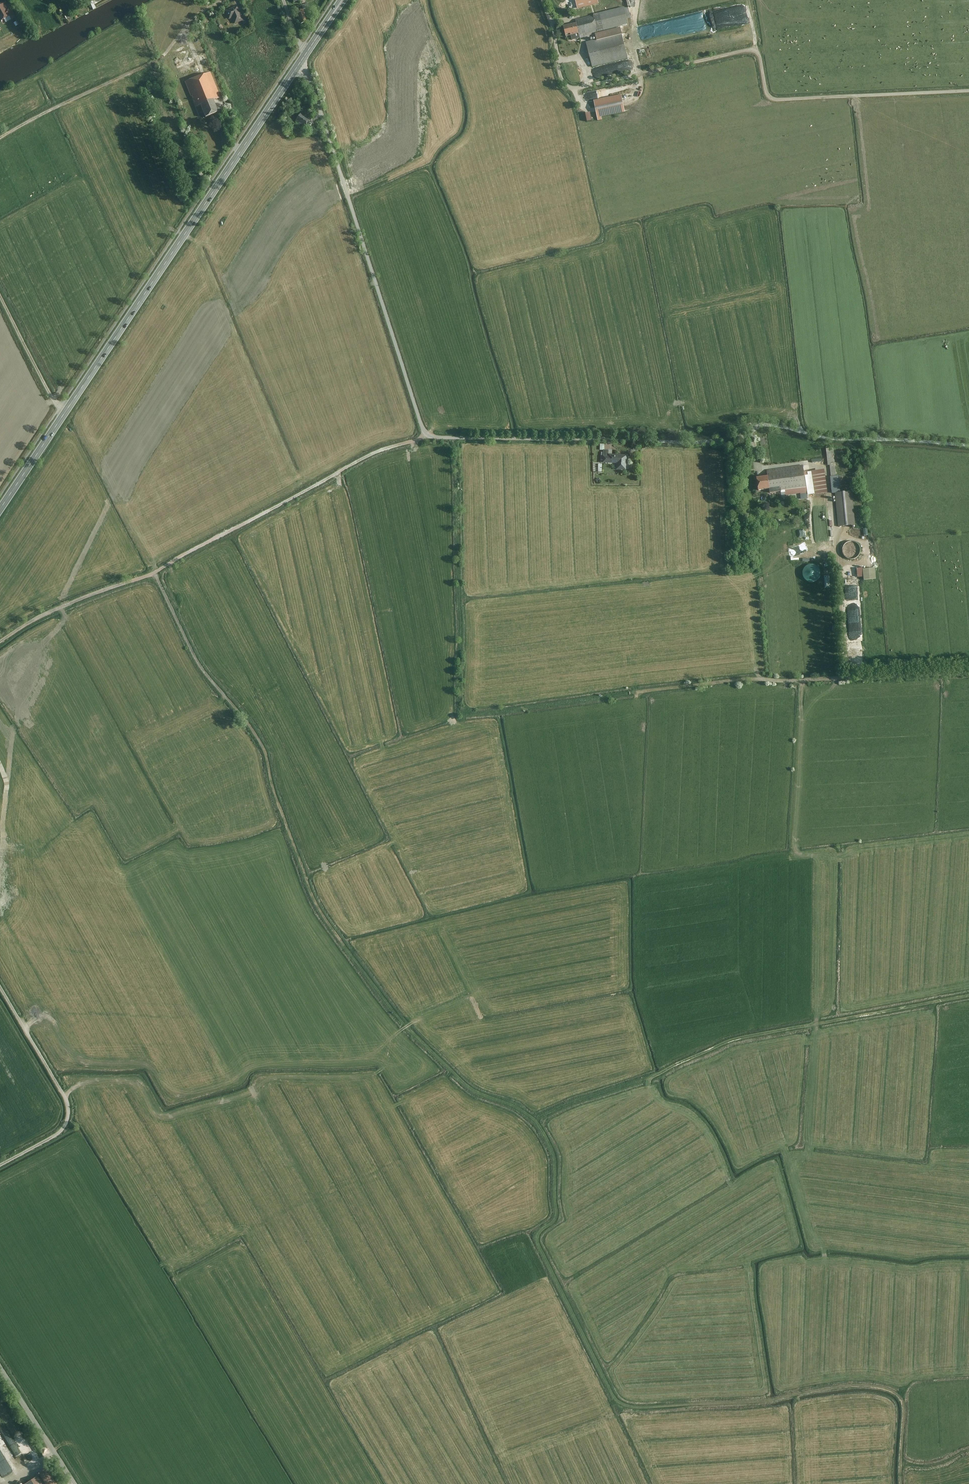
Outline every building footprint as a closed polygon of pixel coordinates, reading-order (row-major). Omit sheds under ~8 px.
[(577,9),(599,4),(598,0),(575,0),(577,9)] [(0,6),(0,19),(1,19),(9,14),(2,4),(0,6)] [(565,23),(567,35),(581,31),(582,34),(628,23),(624,6),(594,13),(594,14),(576,18),(577,21),(565,23)] [(242,17),(238,7),(226,12),(230,21),(233,19),(235,25),(244,21),(242,17)] [(305,10),(298,12),(303,25),(310,22),(305,10)] [(653,26),(655,36),(676,32),(674,22),(653,26)] [(587,40),(592,65),(626,58),(621,33),(587,40)] [(569,72),(571,77),(579,74),(576,69),(569,72)] [(200,105),(205,118),(219,113),(213,99),(217,97),(221,96),(211,72),(185,82),(195,106),(200,105)] [(622,95),(594,101),(597,116),(625,111),(622,95)] [(310,120),(300,114),(296,121),(306,127),(310,120)] [(604,447),(603,462),(617,462),(617,468),(626,468),(627,453),(613,453),(613,448),(604,447)] [(827,449),(832,494),(841,493),(840,477),(837,477),(833,448),(827,449)] [(802,465),(767,470),(768,477),(757,478),(759,492),(770,491),(771,494),(781,493),(782,497),(806,493),(802,465)] [(835,494),(838,526),(854,525),(851,493),(835,494)] [(817,541),(830,541),(829,525),(817,525),(817,541)] [(850,543),(846,544),(845,547),(847,550),(849,550),(849,552),(848,552),(844,554),(848,555),(850,558),(853,557),(854,554),(856,554),(856,551),(850,551),(850,549),(851,549),(851,547),(853,547),(854,548),(856,549),(855,546),(855,544),(850,544),(849,544),(850,543)] [(819,581),(819,565),(804,565),(804,581),(819,581)] [(863,570),(864,581),(876,580),(875,569),(863,570)] [(861,643),(849,646),(850,651),(851,651),(852,657),(863,655),(861,643)] [(10,1452),(18,1448),(12,1437),(5,1441),(10,1452)] [(51,1470),(27,1483),(59,1483),(51,1470)]
